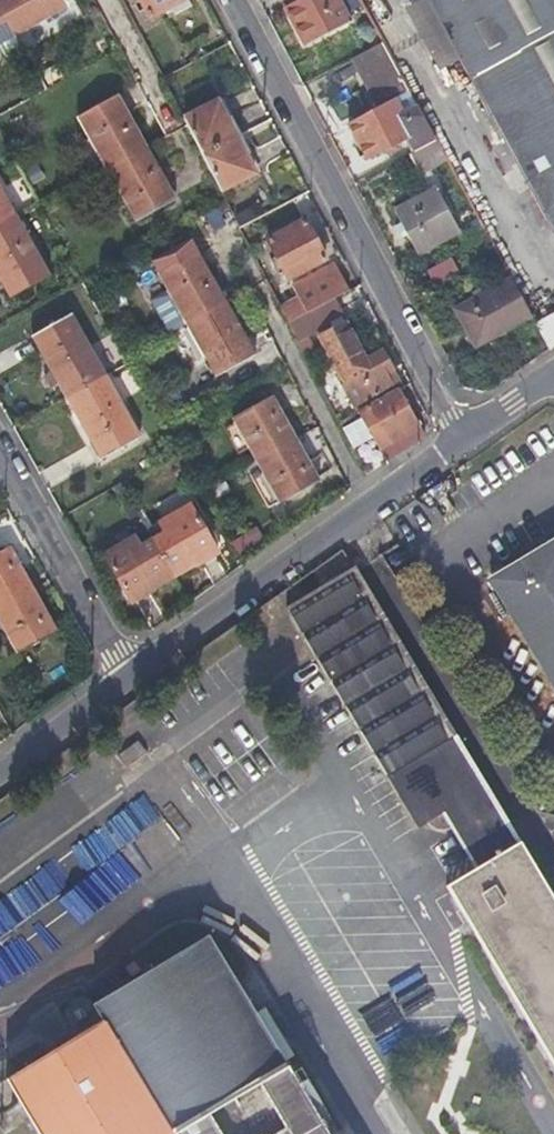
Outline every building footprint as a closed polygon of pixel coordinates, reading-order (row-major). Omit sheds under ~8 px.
[(15,35),(67,7),(63,0),(0,0),(0,8),(15,35)] [(189,0),(133,0),(136,6),(143,3),(151,18),(165,10),(171,19),(193,6),(189,0)] [(354,24),(341,0),(304,0),(286,10),(308,51),(354,24)] [(553,236),(553,0),(423,0),(553,236)] [(15,35),(0,8),(0,43),(15,35)] [(22,47),(15,35),(0,43),(0,60),(22,47)] [(383,45),(355,60),(377,109),(386,104),(408,92),(383,45)] [(79,118),(108,170),(147,148),(118,96),(79,118)] [(187,126),(222,192),(256,174),(248,160),(230,125),(218,102),(184,121),(187,126)] [(377,109),(349,125),(367,161),(407,140),(416,151),(435,140),(415,103),(394,115),(386,104),(377,109)] [(416,151),(408,155),(417,174),(445,159),(435,140),(416,151)] [(147,148),(108,170),(137,221),(176,199),(147,148)] [(17,213),(0,183),(0,223),(17,213)] [(456,230),(430,187),(397,208),(419,250),(456,230)] [(17,213),(0,223),(0,275),(12,296),(52,274),(17,213)] [(269,240),(289,279),(309,269),(326,260),(306,220),(269,240)] [(189,325),(227,303),(199,251),(160,272),(189,325)] [(451,257),(426,270),(436,288),(461,276),(451,257)] [(306,314),(334,299),(349,291),(335,265),(313,277),(293,288),(306,314)] [(282,310),(289,323),(306,314),(293,288),(313,277),(309,269),(289,279),(284,282),(287,307),(282,310)] [(482,350),(534,321),(514,285),(462,312),(482,350)] [(289,323),(298,342),(344,317),(334,299),(306,314),(289,323)] [(256,355),(227,303),(189,325),(217,376),(256,355)] [(553,349),(553,309),(534,321),(550,351),(553,349)] [(35,335),(67,396),(108,375),(74,314),(35,335)] [(357,342),(346,320),(322,333),(342,372),(339,373),(354,404),(390,385),(384,374),(392,370),(388,362),(383,351),(366,359),(357,342)] [(108,375),(67,396),(101,458),(141,435),(108,375)] [(398,392),(356,416),(379,452),(419,427),(398,392)] [(259,460),(297,438),(274,398),(236,418),(259,460)] [(321,481),(297,438),(259,460),(283,503),(321,481)] [(153,539),(174,577),(194,566),(197,568),(219,556),(192,507),(162,522),(166,532),(153,539)] [(489,577),(553,684),(553,536),(489,577)] [(150,589),(174,577),(153,539),(141,546),(136,537),(104,553),(131,603),(152,593),(150,589)] [(32,587),(9,547),(0,552),(0,606),(32,587)] [(493,802),(354,571),(293,606),(414,813),(437,802),(452,827),(493,802)] [(32,587),(0,606),(0,620),(17,650),(55,629),(32,587)] [(129,765),(148,751),(140,740),(120,754),(129,765)] [(148,824),(159,814),(144,796),(132,806),(148,824)] [(452,827),(473,859),(449,872),(553,1048),(553,903),(493,802),(452,827)] [(123,851),(105,826),(47,867),(67,895),(82,884),(99,908),(186,847),(167,820),(123,851)] [(17,919),(0,901),(0,923),(6,930),(17,919)] [(213,934),(100,1000),(90,983),(62,997),(80,1024),(0,1072),(0,1133),(328,1133),(213,934)]
